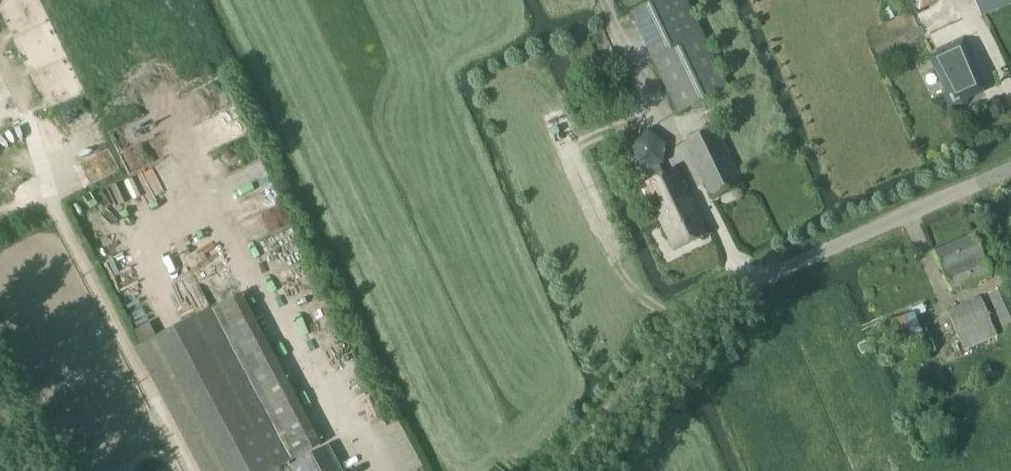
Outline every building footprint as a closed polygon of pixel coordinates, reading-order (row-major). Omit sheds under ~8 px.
[(677,113),(727,89),(684,0),(662,0),(632,14),(653,58),(651,59),(677,113)] [(980,17),(1010,2),(1010,0),(972,0),(980,17)] [(936,49),(937,53),(927,58),(944,94),(940,95),(949,114),(968,105),(966,101),(985,92),(968,54),(971,53),(963,36),(936,49)] [(742,185),(714,128),(683,143),(711,199),(742,185)] [(642,186),(674,251),(706,235),(675,170),(642,186)] [(989,275),(972,236),(934,253),(951,292),(989,275)] [(1005,288),(988,295),(1004,332),(1010,329),(1010,302),(1005,288)] [(156,339),(138,348),(136,349),(200,470),(272,470),(319,446),(240,295),(156,339)] [(947,313),(963,350),(996,336),(980,299),(947,313)] [(138,348),(156,339),(148,323),(130,333),(138,348)] [(859,346),(861,352),(868,349),(866,343),(859,346)] [(977,370),(983,383),(999,376),(996,371),(991,374),(987,366),(977,370)] [(327,446),(289,466),(292,470),(340,470),(327,446)]
